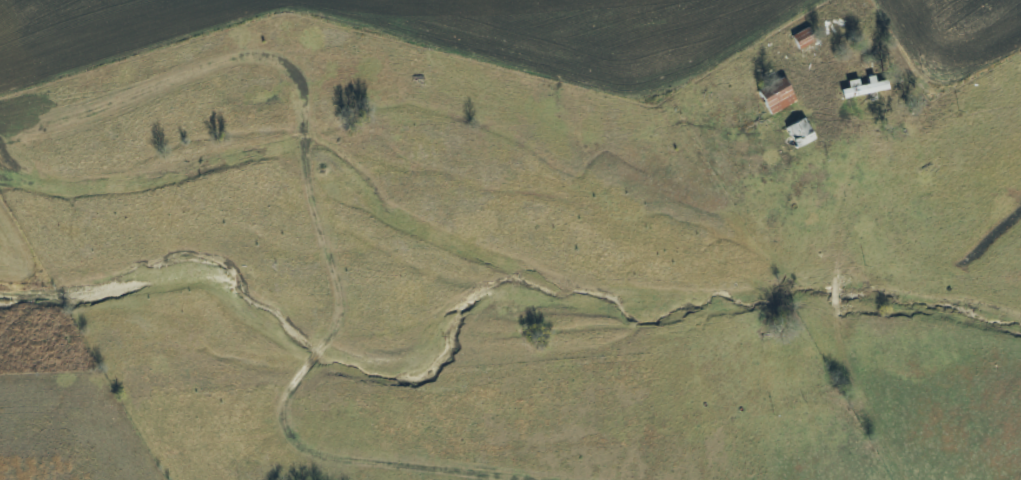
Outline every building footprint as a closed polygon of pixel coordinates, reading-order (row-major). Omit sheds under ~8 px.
[(821,53),(807,28),(791,37),(805,62),(821,53)] [(795,101),(781,77),(756,92),(771,116),(795,101)] [(848,81),(849,90),(842,91),(843,96),(888,92),(886,81),(875,82),(874,78),(848,81)] [(815,139),(803,118),(785,128),(796,149),(815,139)]
